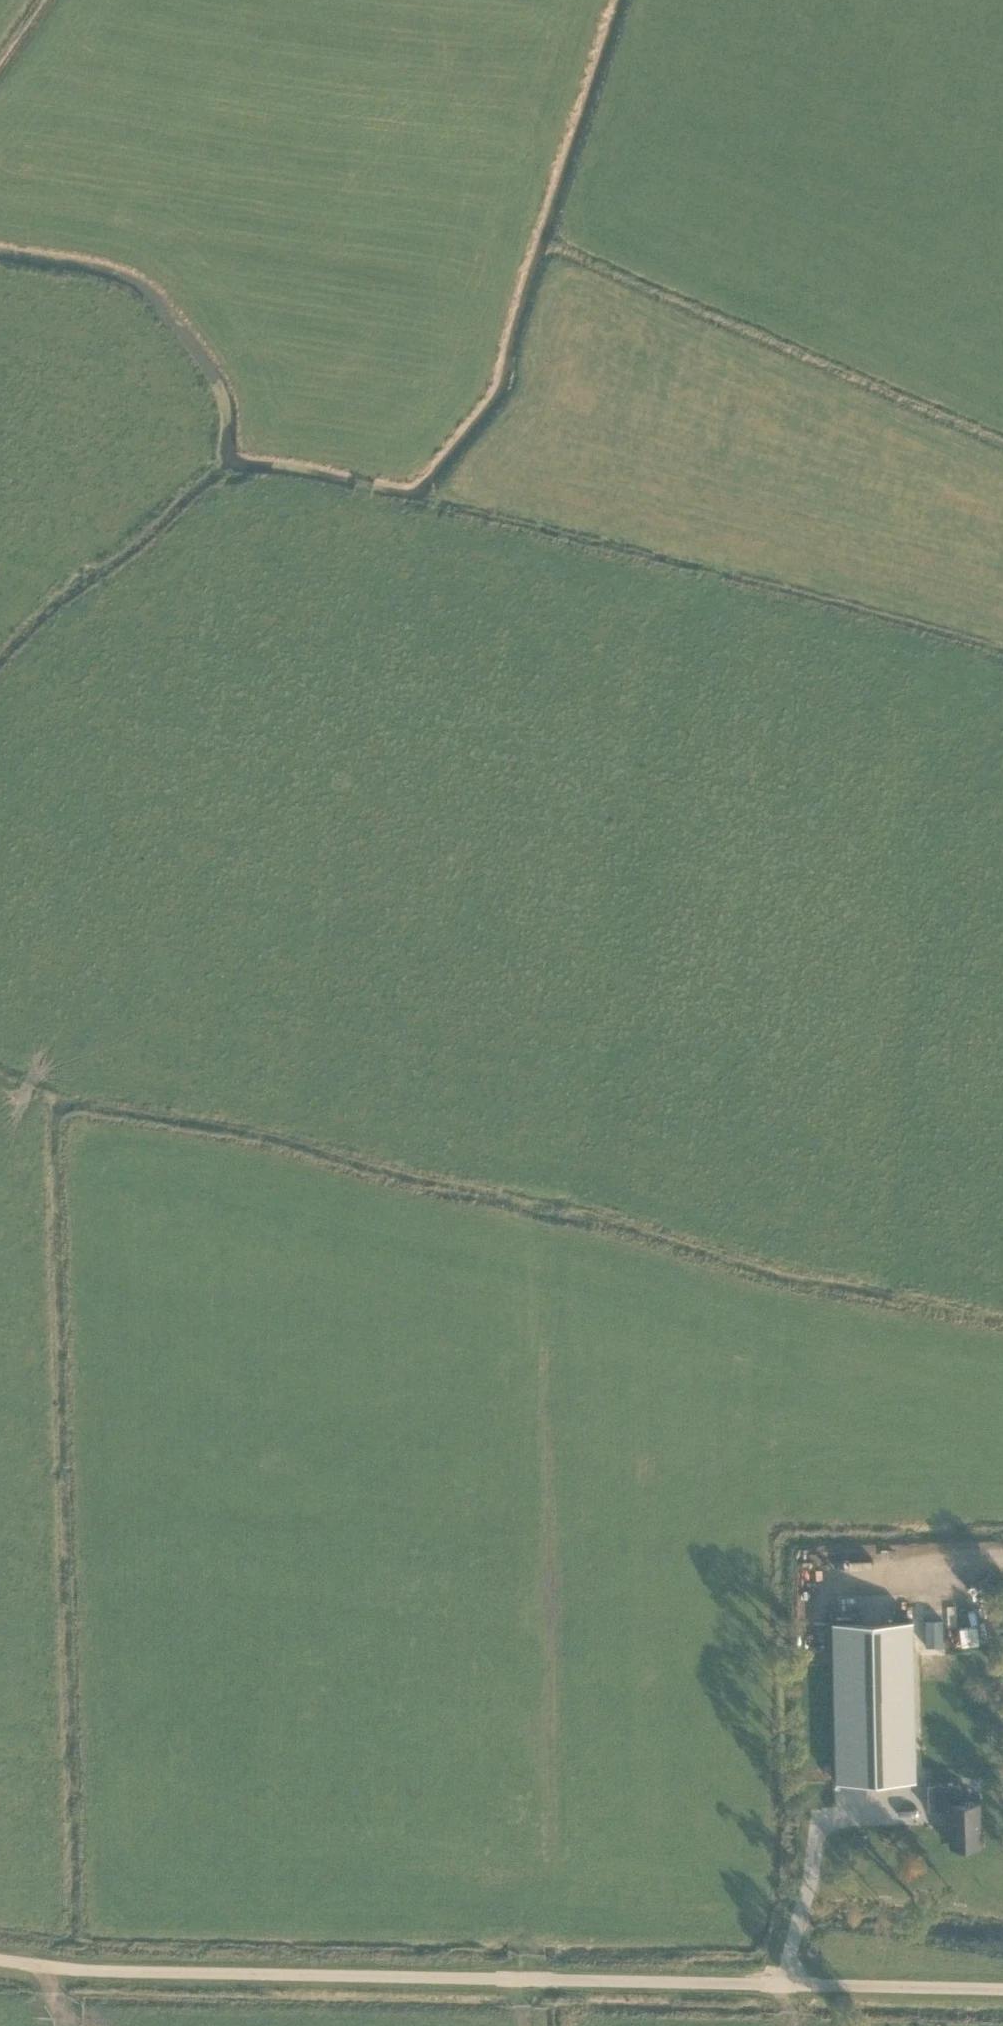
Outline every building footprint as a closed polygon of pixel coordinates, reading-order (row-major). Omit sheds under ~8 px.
[(914,1616),(832,1618),(835,1779),(917,1777),(914,1616)] [(949,1804),(949,1847),(981,1846),(981,1804),(949,1804)]
